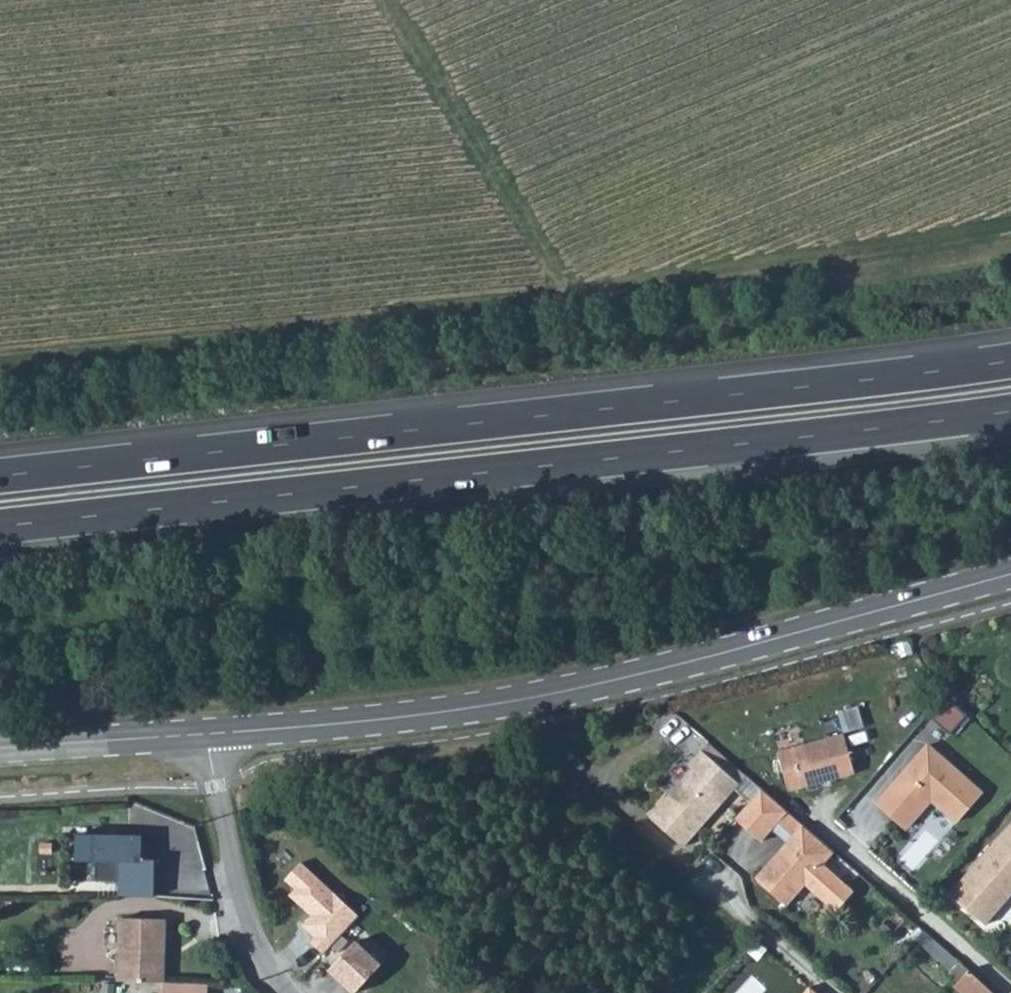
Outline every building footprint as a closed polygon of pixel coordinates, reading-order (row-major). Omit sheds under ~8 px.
[(966,713),(945,693),(926,713),(948,733),(966,713)] [(861,705),(842,708),(845,727),(864,725),(861,705)] [(853,770),(842,731),(776,748),(786,788),(853,770)] [(743,770),(706,737),(699,745),(736,778),(743,770)] [(984,792),(930,744),(879,801),(897,817),(907,806),(918,816),(933,799),(958,821),(984,792)] [(689,763),(646,812),(680,842),(736,778),(699,745),(686,760),(689,763)] [(759,784),(732,815),(759,838),(785,807),(759,784)] [(918,816),(907,806),(897,817),(908,827),(918,816)] [(831,848),(800,821),(754,875),(786,902),(804,880),(836,907),(853,886),(821,860),(831,848)] [(957,892),(992,921),(1010,898),(1010,826),(957,892)] [(928,828),(908,851),(921,862),(941,838),(928,828)] [(152,839),(85,837),(85,862),(105,862),(104,883),(128,884),(128,899),(164,900),(164,862),(151,862),(152,839)] [(120,980),(165,982),(165,918),(122,917),(120,980)] [(338,969),(365,992),(392,963),(364,939),(338,969)] [(946,973),(955,981),(966,968),(957,960),(946,973)] [(952,984),(962,992),(993,992),(994,992),(975,976),(966,968),(955,981),(952,984)] [(809,983),(801,992),(821,992),(809,983)]
